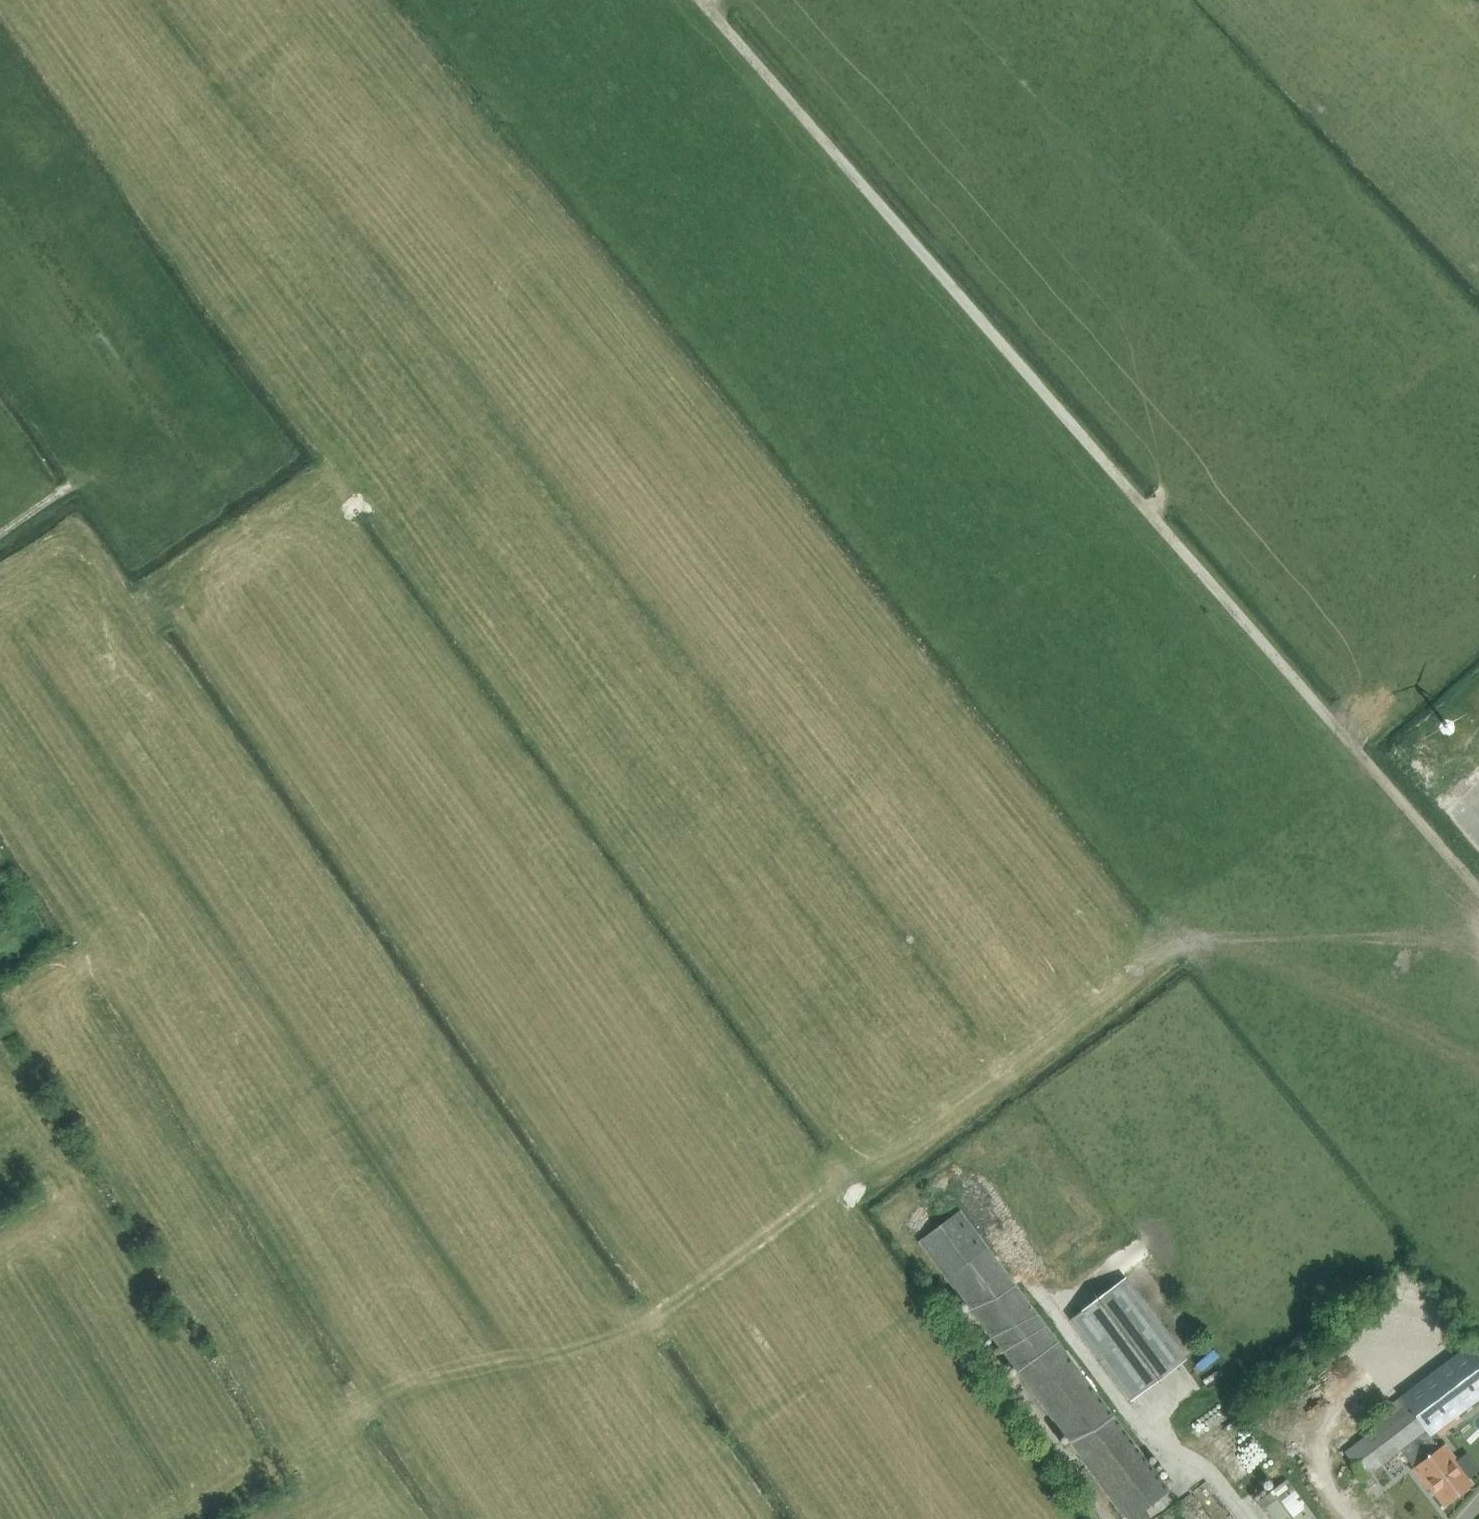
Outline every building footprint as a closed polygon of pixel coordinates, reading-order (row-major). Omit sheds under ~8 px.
[(1123,1427),(961,1210),(920,1241),(1082,1458),(1127,1518),(1149,1518),(1151,1517),(1145,1509),(1170,1491),(1123,1427)] [(1182,1362),(1122,1282),(1074,1318),(1134,1398),(1182,1362)] [(1454,1463),(1458,1460),(1445,1443),(1440,1448),(1430,1434),(1478,1396),(1478,1352),(1470,1341),(1365,1420),(1371,1429),(1344,1449),(1364,1478),(1402,1451),(1417,1471),(1415,1472),(1424,1483),(1427,1481),(1445,1504),(1470,1484),(1454,1463)] [(1286,1479),(1257,1502),(1270,1518),(1316,1518),(1286,1479)]
